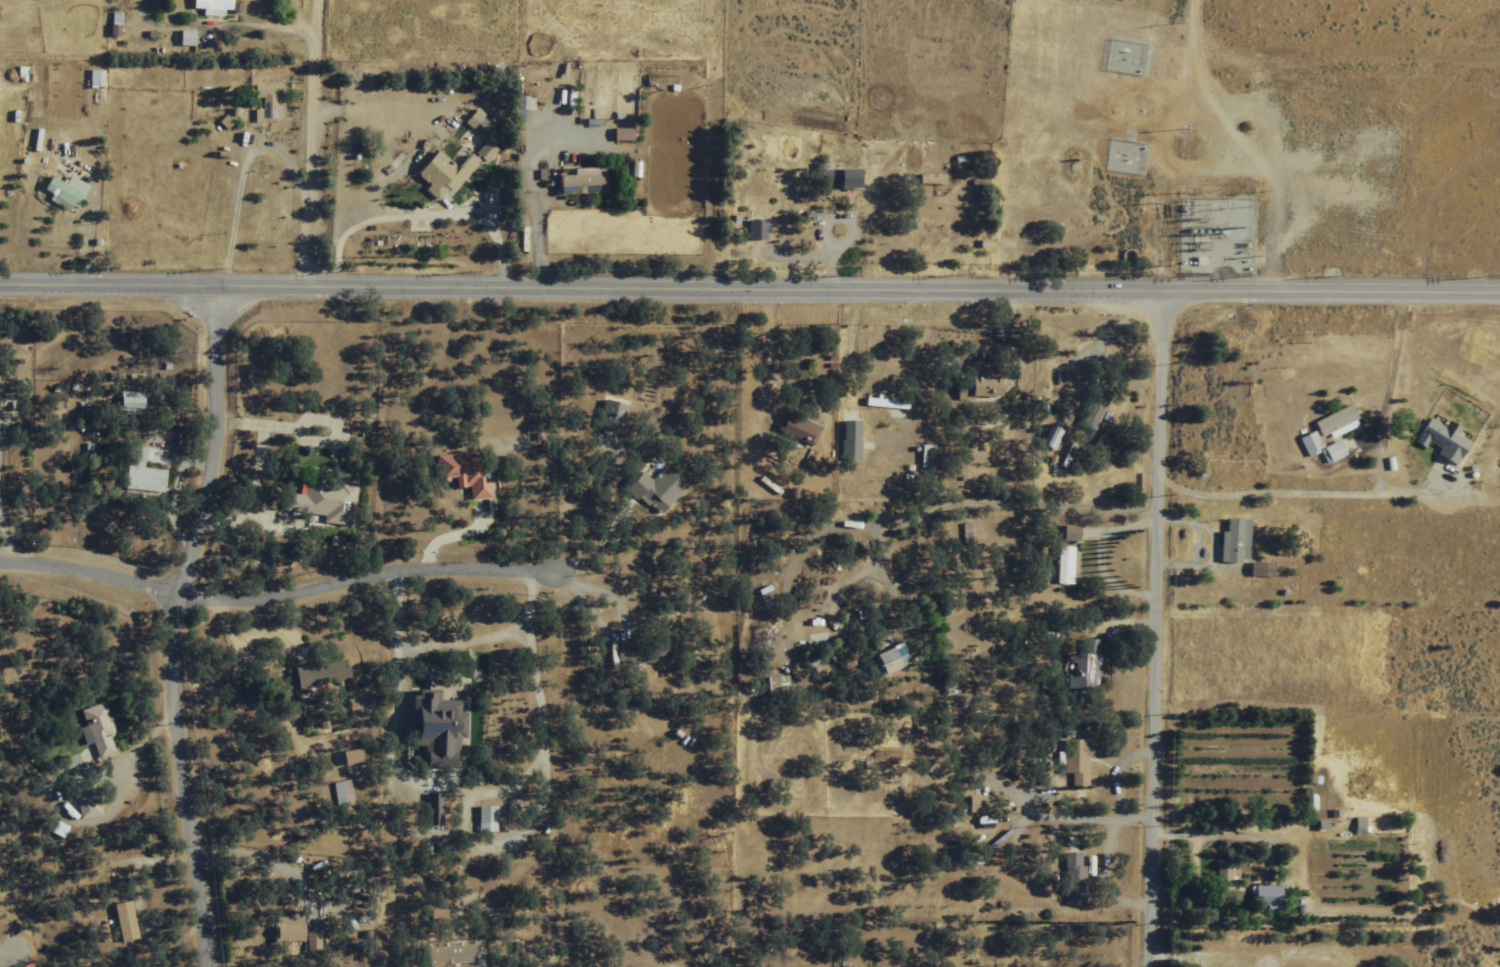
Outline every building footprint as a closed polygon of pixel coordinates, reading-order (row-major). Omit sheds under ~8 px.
[(216,10),(226,10),(226,0),(184,0),(184,9),(194,10),(194,15),(216,15),(216,10)] [(186,46),(186,30),(171,30),(171,46),(186,46)] [(83,88),(95,88),(95,70),(83,70),(83,88)] [(248,85),(248,122),(278,122),(278,85),(248,85)] [(477,159),(484,164),(495,151),(483,140),(470,156),(461,148),(449,163),(433,149),(409,177),(440,203),(477,159)] [(855,188),(855,169),(820,169),(820,188),(855,188)] [(555,194),(603,194),(603,175),(555,175),(555,194)] [(69,214),(82,186),(62,177),(59,185),(42,177),(35,190),(44,194),(41,201),(69,214)] [(956,399),(997,399),(997,376),(956,376),(956,399)] [(109,414),(136,414),(136,390),(109,390),(109,414)] [(863,406),(906,408),(907,396),(863,395),(863,406)] [(625,402),(599,399),(595,426),(598,426),(596,442),(610,444),(611,432),(621,433),(625,402)] [(1309,422),(1313,431),(1297,438),(1306,458),(1320,452),(1325,464),(1345,455),(1338,439),(1321,446),(1320,443),(1357,427),(1348,405),(1309,422)] [(1413,444),(1424,448),(1426,443),(1437,447),(1433,457),(1456,466),(1466,441),(1454,436),(1458,428),(1444,422),(1442,426),(1424,418),(1413,444)] [(1061,430),(1048,425),(1041,445),(1054,450),(1061,430)] [(116,488),(158,491),(160,468),(137,466),(139,445),(120,443),(116,488)] [(930,445),(919,445),(919,467),(930,467),(930,445)] [(467,499),(489,497),(487,460),(477,461),(477,451),(431,454),(433,480),(451,479),(452,487),(466,486),(467,499)] [(650,477),(639,468),(624,489),(660,517),(684,485),(659,465),(650,477)] [(321,523),(352,526),(356,482),(285,476),(282,510),(322,514),(321,523)] [(1220,562),(1247,562),(1247,518),(1220,518),(1220,562)] [(1079,525),(1062,525),(1062,541),(1079,541),(1079,525)] [(1057,546),(1057,585),(1072,585),(1072,546),(1057,546)] [(1100,689),(1099,639),(1076,639),(1076,652),(1067,652),(1067,689),(1100,689)] [(868,653),(876,673),(902,663),(894,642),(868,653)] [(345,682),(342,659),(289,665),(292,688),(345,682)] [(406,746),(419,746),(419,767),(455,768),(455,737),(462,737),(462,711),(456,711),(456,700),(433,699),(434,689),(407,688),(406,746)] [(73,709),(78,725),(73,726),(78,744),(87,742),(91,757),(109,752),(105,736),(109,735),(99,701),(73,709)] [(1062,775),(1070,775),(1070,785),(1088,785),(1089,739),(1062,739),(1062,775)] [(351,803),(348,780),(330,782),(333,805),(351,803)] [(440,793),(423,793),(423,824),(440,824),(440,793)] [(967,812),(984,812),(984,796),(967,796),(967,812)] [(95,816),(94,798),(71,799),(72,817),(95,816)] [(494,806),(475,806),(475,832),(494,832),(494,806)] [(1063,904),(1085,904),(1085,866),(1079,866),(1079,852),(1063,852),(1063,904)] [(1214,911),(1236,911),(1236,861),(1215,860),(1214,911)] [(1283,886),(1255,886),(1255,906),(1283,906),(1283,886)] [(132,938),(125,900),(107,904),(114,941),(132,938)] [(421,946),(423,965),(473,962),(472,943),(421,946)]
